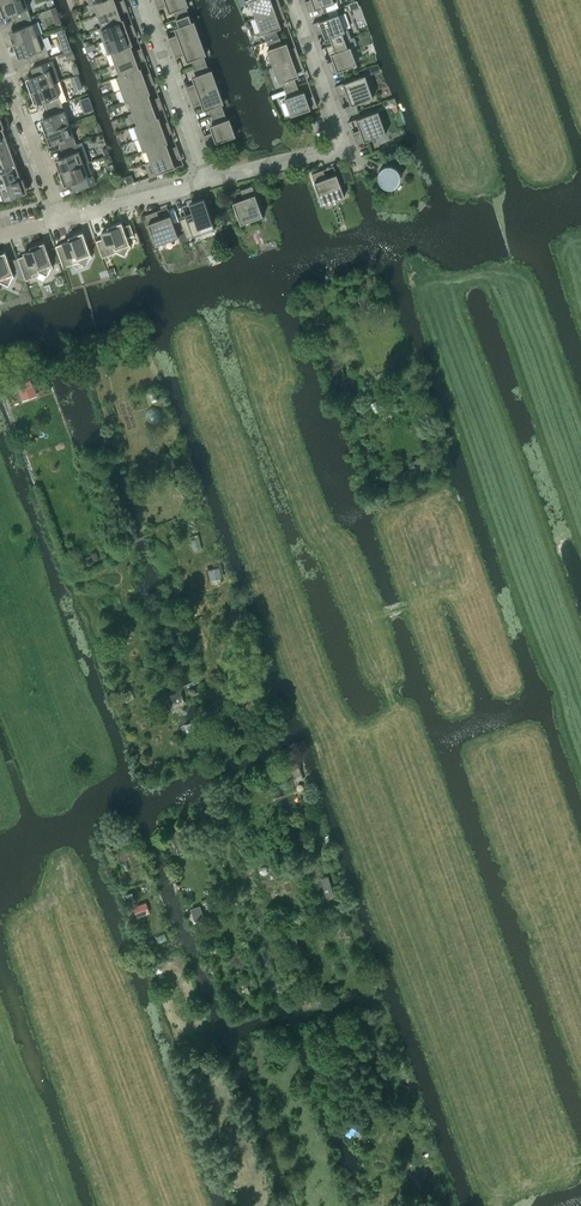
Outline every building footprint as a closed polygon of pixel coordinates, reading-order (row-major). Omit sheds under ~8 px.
[(0,4),(0,6),(4,17),(13,14),(16,21),(31,16),(25,0),(11,0),(0,4)] [(98,15),(118,7),(126,5),(125,0),(121,0),(116,2),(115,0),(101,0),(93,3),(98,15)] [(158,9),(167,5),(169,12),(174,10),(177,18),(189,14),(187,6),(189,5),(187,0),(155,0),(158,9)] [(256,17),(282,8),(279,0),(272,0),(251,0),(250,0),(256,17)] [(305,1),(308,12),(309,12),(319,8),(332,3),(335,2),(338,1),(338,0),(308,0),(305,1)] [(99,27),(99,28),(122,20),(120,13),(128,10),(126,5),(118,7),(98,15),(102,26),(99,27)] [(262,34),(264,33),(267,41),(280,36),(277,28),(281,27),(279,20),(286,18),(282,8),(256,17),(262,34)] [(312,23),(316,34),(323,31),(326,38),(330,36),(333,44),(345,40),(342,32),(345,31),(339,13),(336,15),(312,23)] [(175,28),(177,34),(168,37),(172,47),(200,37),(194,20),(192,21),(189,14),(177,18),(180,26),(175,28)] [(18,28),(9,32),(14,45),(38,36),(31,16),(16,21),(18,28)] [(99,28),(104,40),(135,29),(133,23),(125,26),(122,20),(99,28)] [(104,40),(108,52),(131,44),(129,38),(137,35),(135,29),(104,40)] [(38,36),(14,45),(19,58),(28,55),(30,62),(50,55),(42,35),(38,36)] [(280,36),(267,41),(270,48),(267,49),(273,66),(300,56),(296,46),(289,49),(287,42),(283,44),(280,36)] [(172,47),(176,58),(184,54),(187,61),(191,59),(194,67),(207,62),(204,55),(206,54),(200,37),(172,47)] [(334,60),(327,63),(331,73),(357,64),(350,46),(348,47),(345,40),(333,44),(336,52),(331,54),(334,60)] [(68,42),(61,44),(64,53),(71,50),(68,42)] [(111,52),(115,64),(144,53),(142,48),(134,51),(131,44),(108,52),(108,53),(111,52)] [(117,76),(119,76),(140,69),(138,62),(146,59),(144,53),(115,64),(119,75),(117,76)] [(279,83),(282,82),(285,89),(297,85),(295,77),(299,76),(297,69),(303,67),(300,56),(273,66),(279,83)] [(26,78),(31,91),(55,82),(55,83),(60,81),(53,60),(32,67),(35,75),(26,78)] [(193,76),(195,83),(186,86),(189,96),(203,91),(218,86),(212,69),(210,70),(207,62),(194,67),(197,75),(193,76)] [(117,76),(121,89),(153,78),(151,72),(142,75),(140,69),(119,76),(117,76)] [(335,86),(339,97),(348,94),(352,105),(373,97),(365,75),(335,86)] [(121,89),(126,101),(129,100),(149,93),(146,86),(155,83),(153,78),(121,89)] [(44,101),(47,108),(62,103),(55,83),(55,82),(31,91),(35,104),(44,101)] [(297,85),(285,89),(288,97),(285,98),(291,115),(294,114),(318,106),(314,95),(307,98),(305,91),(300,93),(297,85)] [(203,91),(189,96),(193,106),(202,103),(204,110),(209,108),(212,116),(224,111),(222,104),(224,103),(218,86),(203,91)] [(129,101),(133,112),(162,102),(160,96),(151,99),(149,93),(129,100),(126,101),(126,102),(129,101)] [(134,125),(136,125),(158,117),(155,111),(164,108),(162,102),(133,112),(137,124),(134,125)] [(40,118),(45,132),(69,123),(62,103),(47,108),(50,115),(40,118)] [(356,118),(360,129),(352,132),(356,144),(386,133),(378,110),(356,118)] [(210,125),(213,132),(203,135),(207,146),(236,135),(230,118),(227,119),(224,111),(212,116),(215,123),(210,125)] [(134,125),(139,138),(170,126),(168,121),(160,124),(158,117),(136,125),(134,125)] [(59,142),(62,149),(77,143),(69,123),(45,132),(50,145),(59,142)] [(139,138),(143,150),(146,149),(166,142),(164,135),(172,132),(170,126),(139,138)] [(0,143),(0,157),(12,153),(8,140),(0,143)] [(60,172),(88,162),(89,161),(82,141),(77,143),(62,149),(64,156),(55,159),(60,172)] [(147,150),(151,161),(179,151),(177,145),(169,148),(166,142),(146,149),(143,150),(144,151),(147,150)] [(145,163),(150,176),(176,167),(173,159),(181,156),(179,151),(151,161),(145,163)] [(17,166),(12,153),(0,157),(0,172),(17,166)] [(96,183),(88,162),(60,172),(65,185),(74,182),(77,190),(96,183)] [(382,166),(377,177),(377,178),(377,179),(378,180),(378,181),(379,182),(380,183),(381,184),(383,185),(383,186),(384,186),(386,187),(388,187),(390,187),(392,186),(394,185),(395,184),(396,184),(397,183),(398,181),(399,180),(399,179),(399,178),(399,177),(400,176),(400,175),(399,174),(399,173),(399,171),(398,170),(398,169),(396,168),(395,166),(394,166),(392,165),(390,165),(388,164),(386,164),(385,165),(384,165),(382,166)] [(0,172),(0,186),(22,179),(21,178),(17,166),(0,172)] [(323,169),(312,173),(322,201),(323,203),(345,195),(344,193),(339,178),(337,173),(326,177),(323,169)] [(0,186),(0,189),(4,200),(28,191),(23,178),(21,178),(22,179),(0,186)] [(244,198),(233,202),(235,207),(240,221),(241,224),(263,215),(262,213),(252,185),(241,190),(244,198)] [(186,217),(180,219),(187,238),(216,227),(215,225),(205,197),(193,201),(196,210),(185,214),(186,217)] [(157,210),(145,214),(155,242),(156,245),(179,236),(178,234),(173,220),(171,215),(160,218),(157,210)] [(123,226),(122,222),(107,227),(108,230),(102,232),(104,238),(96,240),(102,257),(117,252),(125,256),(129,247),(131,247),(128,237),(134,235),(130,223),(123,226)] [(90,257),(92,257),(83,232),(69,237),(70,240),(63,242),(63,243),(56,246),(64,267),(78,262),(86,266),(90,257)] [(51,267),(53,267),(44,242),(30,247),(31,250),(24,252),(25,255),(18,257),(26,280),(34,277),(33,274),(39,272),(47,275),(51,267)] [(15,276),(6,251),(0,254),(0,282),(1,282),(9,285),(13,277),(15,276)] [(107,269),(109,276),(116,274),(114,267),(107,269)] [(33,384),(19,390),(23,401),(37,395),(34,386),(33,384)] [(154,390),(148,392),(151,400),(157,397),(154,390)] [(424,456),(409,461),(413,474),(417,473),(428,468),(425,459),(424,456)] [(221,565),(205,569),(208,581),(224,577),(221,565)] [(171,704),(184,700),(181,691),(168,695),(171,704)] [(291,775),(296,773),(301,771),(297,761),(295,756),(286,759),(289,765),(287,765),(291,775)] [(269,791),(266,782),(256,786),(259,794),(269,791)] [(146,902),(134,906),(138,917),(146,914),(150,913),(146,902)] [(200,905),(191,908),(192,912),(195,921),(204,918),(201,906),(200,905)] [(303,958),(297,936),(288,939),(294,960),(303,958)]
